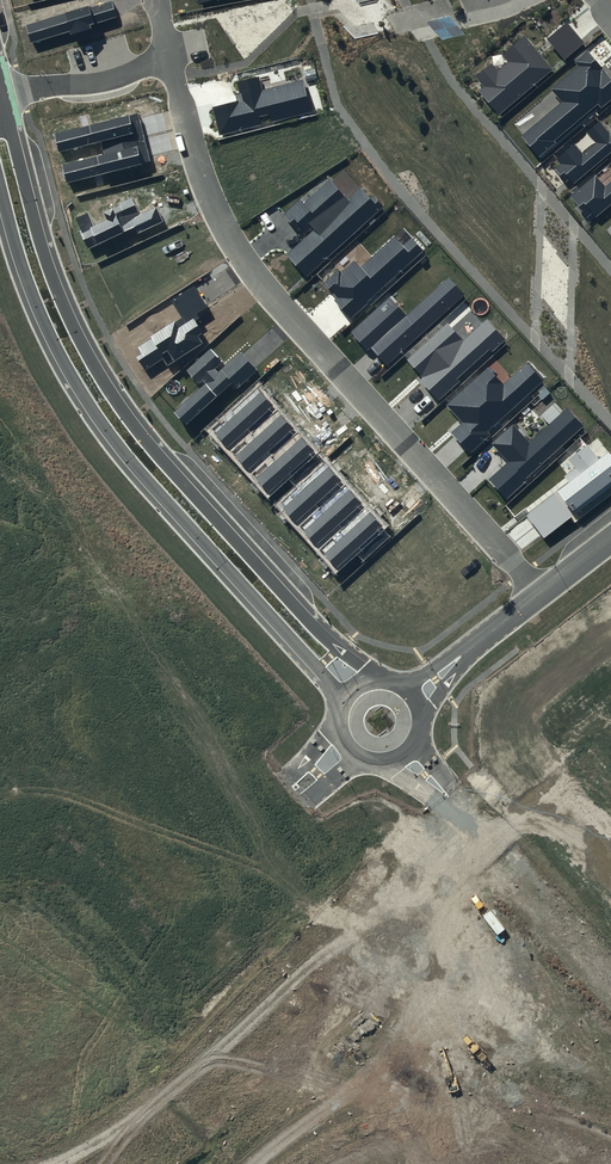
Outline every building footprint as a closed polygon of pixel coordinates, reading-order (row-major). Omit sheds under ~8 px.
[(89,5),(26,25),(31,43),(70,31),(71,35),(91,28),(90,25),(117,17),(112,1),(89,8),(89,5)] [(568,22),(548,39),(565,59),(584,42),(568,22)] [(484,87),(479,91),(499,115),(554,70),(525,35),(502,54),(508,62),(498,70),(492,63),(476,77),(484,87)] [(588,50),(574,62),(578,66),(551,89),(562,102),(521,136),(539,157),(556,143),(555,141),(598,104),(601,108),(610,99),(610,77),(588,50)] [(237,101),(212,107),(220,134),(261,124),(259,117),(269,114),(271,121),(311,111),(303,79),(263,90),(259,76),(236,82),(239,93),(235,94),(237,101)] [(138,113),(54,133),(59,152),(100,142),(103,155),(63,165),(67,182),(150,162),(138,113)] [(599,121),(585,133),(594,143),(582,153),(574,143),(555,159),(559,164),(553,169),(565,184),(570,180),(574,185),(610,153),(610,132),(610,133),(599,121)] [(605,184),(596,174),(569,196),(587,217),(593,212),(596,216),(610,203),(610,179),(605,184)] [(299,199),(282,214),(298,231),(301,228),(308,235),(287,254),(306,276),(382,207),(373,197),(370,200),(360,188),(347,199),(330,180),(303,203),(299,199)] [(88,214),(75,220),(88,249),(134,227),(137,234),(163,221),(156,206),(140,214),(132,197),(119,203),(120,206),(103,213),(107,220),(94,226),(88,214)] [(338,270),(323,283),(337,298),(334,301),(350,319),(425,252),(411,237),(402,246),(394,237),(360,268),(354,260),(340,272),(338,270)] [(390,297),(351,333),(368,351),(370,348),(386,366),(464,295),(448,277),(406,315),(390,297)] [(208,306),(195,285),(171,300),(181,316),(150,336),(151,338),(137,347),(141,354),(137,357),(145,370),(163,359),(167,366),(202,343),(198,336),(203,333),(195,321),(200,318),(197,313),(208,306)] [(447,323),(407,360),(423,377),(420,380),(439,400),(459,382),(456,379),(489,349),(492,352),(506,339),(487,318),(463,340),(447,323)] [(210,349),(186,370),(199,384),(203,381),(206,384),(174,412),(185,424),(232,382),(237,388),(257,370),(241,352),(218,372),(216,369),(223,363),(210,349)] [(488,368),(447,405),(463,422),(451,433),(470,454),(491,435),(488,432),(544,381),(527,363),(503,384),(488,368)] [(215,434),(227,448),(273,406),(261,392),(215,434)] [(513,426),(492,444),(508,461),(488,480),(507,500),(527,481),(525,479),(583,426),(567,408),(529,443),(513,426)] [(235,457),(248,470),(294,429),(281,415),(235,457)] [(256,479),(268,493),(314,451),(302,437),(256,479)] [(557,491),(573,512),(610,483),(610,456),(608,452),(557,491)] [(283,509),(296,523),(342,481),(329,467),(283,509)] [(303,531),(316,545),(362,504),(349,490),(303,531)] [(555,494),(527,515),(544,538),(572,516),(555,494)] [(324,554),(337,568),(383,526),(370,512),(324,554)]
